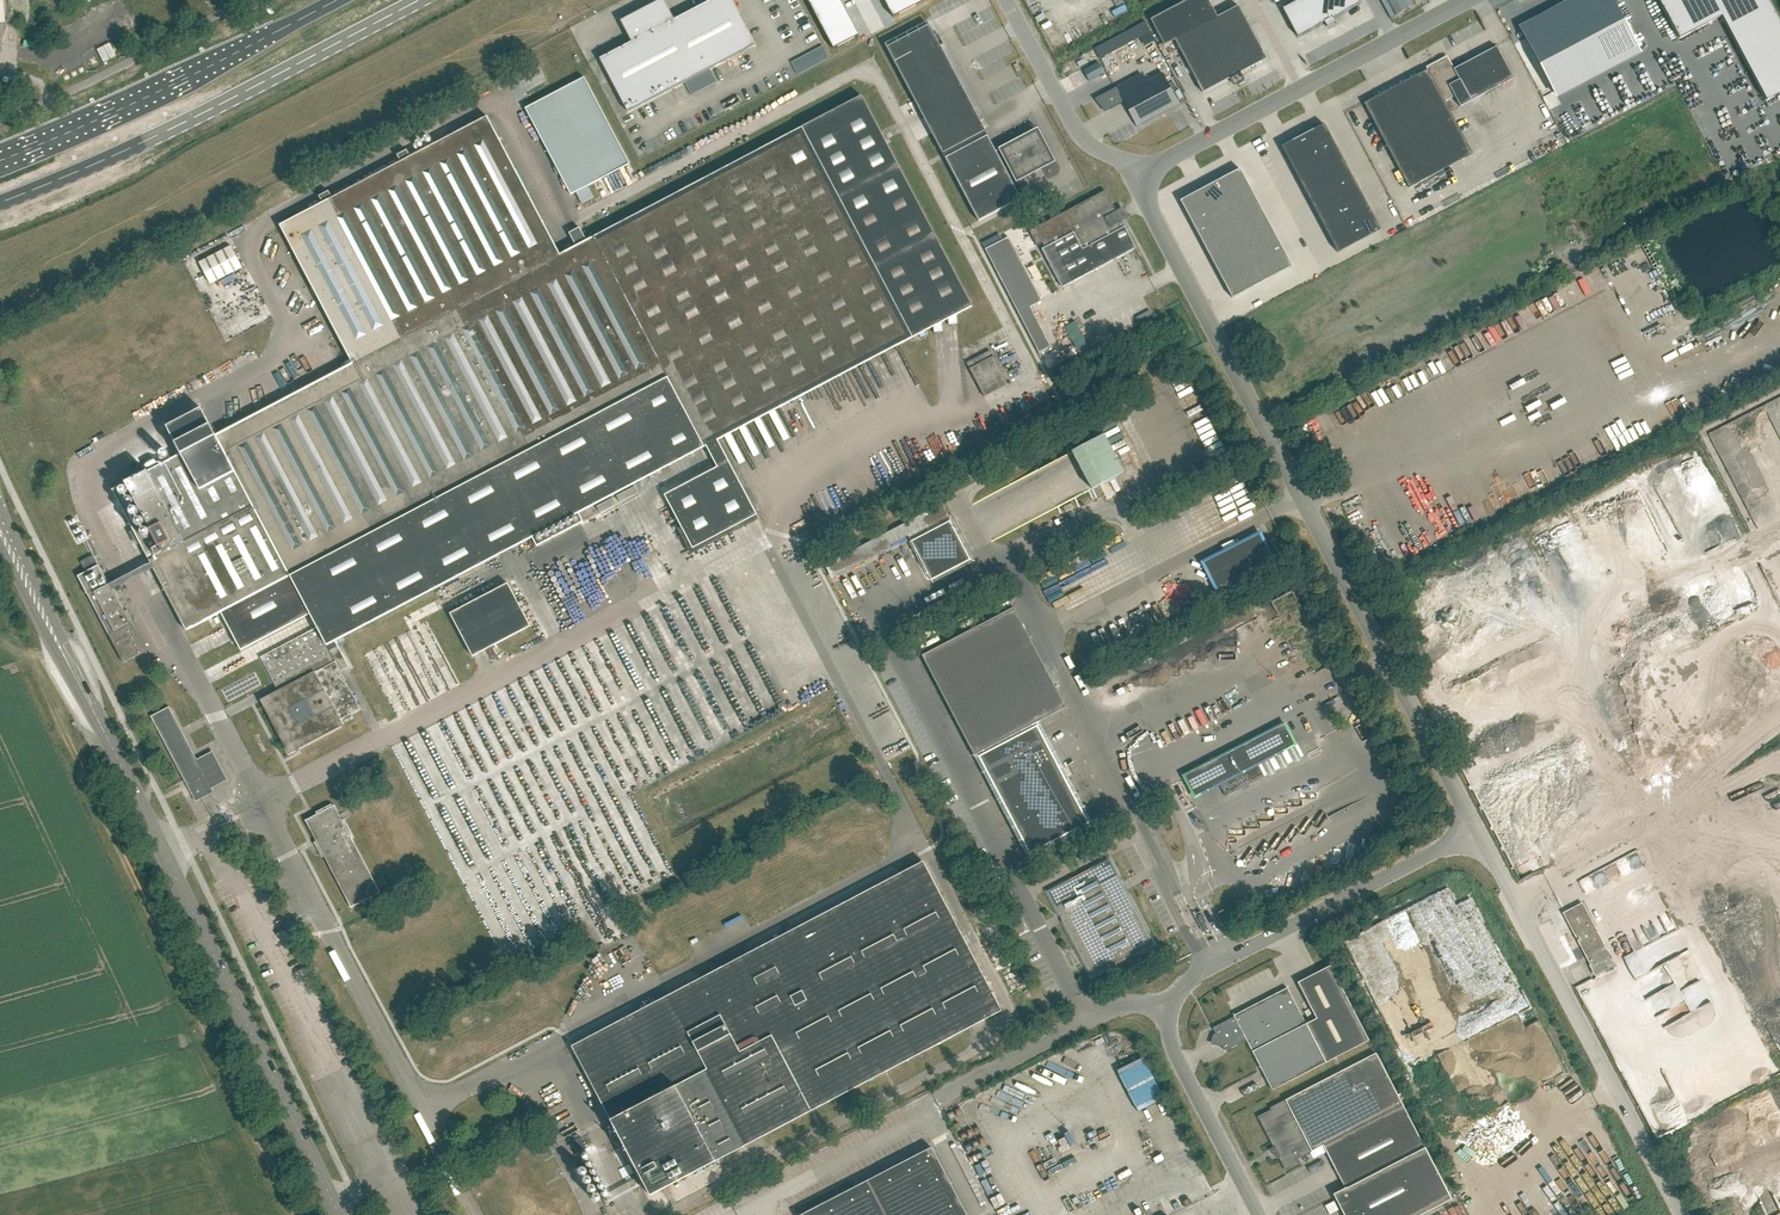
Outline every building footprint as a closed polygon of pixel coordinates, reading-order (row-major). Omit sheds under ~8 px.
[(732,0),(712,0),(674,20),(668,7),(665,0),(659,0),(631,15),(620,21),(632,42),(600,59),(628,112),(755,45),(732,0)] [(808,1),(817,17),(842,4),(840,0),(811,0),(808,1)] [(885,2),(893,18),(922,2),(921,0),(888,0),(885,2)] [(1151,20),(1165,45),(1175,40),(1217,17),(1208,0),(1188,0),(1151,20)] [(1360,4),(1358,0),(1299,0),(1283,9),(1298,37),(1324,22),(1327,27),(1335,22),(1333,18),(1360,4)] [(1553,92),(1638,47),(1613,0),(1598,0),(1525,39),(1553,92)] [(1768,0),(1658,0),(1679,39),(1721,17),(1766,101),(1779,94),(1779,23),(1768,0)] [(842,4),(817,17),(825,33),(851,20),(842,4)] [(1264,52),(1263,52),(1238,6),(1217,17),(1175,40),(1200,86),(1199,86),(1203,93),(1267,59),(1264,52)] [(851,20),(825,33),(833,49),(859,36),(851,20)] [(935,36),(929,25),(887,47),(886,44),(885,44),(942,153),(943,153),(945,158),(979,221),(1021,199),(1011,181),(1051,160),(1036,133),(997,154),(987,136),(984,131),(985,131),(941,47),(944,45),(938,34),(935,36)] [(1427,69),(1364,103),(1409,188),(1473,154),(1445,101),(1455,96),(1460,107),(1514,78),(1496,46),(1454,69),(1452,64),(1439,66),(1437,61),(1426,67),(1427,69)] [(1099,63),(1083,71),(1089,81),(1104,73),(1099,63)] [(1116,87),(1098,97),(1106,111),(1124,102),(1137,127),(1179,104),(1162,73),(1120,95),(1116,87)] [(584,78),(525,108),(571,195),(630,164),(584,78)] [(352,365),(235,426),(216,436),(210,425),(176,443),(181,454),(112,491),(186,631),(220,613),(240,651),(309,615),(317,629),(317,630),(261,659),(265,667),(279,693),(262,702),(289,754),(299,749),(341,727),(339,722),(361,711),(340,671),(348,667),(335,641),(532,538),(537,546),(583,522),(579,513),(706,446),(717,467),(664,495),(693,549),(757,515),(718,440),(971,307),(861,96),(560,255),(487,117),(280,227),(352,365)] [(1380,230),(1324,124),(1281,147),(1338,252),(1380,230)] [(1180,201),(1232,298),(1292,266),(1240,169),(1180,201)] [(1113,205),(1105,191),(1029,231),(1037,246),(1043,243),(1045,247),(1042,249),(1062,287),(1136,248),(1124,227),(1123,228),(1112,206),(1113,205)] [(231,246),(199,263),(211,284),(242,267),(231,246)] [(998,273),(1006,289),(1030,277),(1025,269),(1026,269),(1021,261),(998,273)] [(1073,318),(1048,332),(1061,356),(1098,335),(1093,325),(1080,332),(1073,318)] [(989,351),(966,364),(984,398),(1007,385),(989,351)] [(1090,442),(1072,452),(1092,489),(1122,474),(1097,427),(1086,433),(1090,442)] [(1346,513),(1360,507),(1355,494),(1341,500),(1346,513)] [(1066,513),(1075,508),(1072,502),(1063,507),(1066,513)] [(930,581),(970,560),(941,505),(826,565),(831,576),(907,536),(930,581)] [(1219,593),(1275,565),(1259,534),(1203,562),(1219,593)] [(1776,563),(1779,561),(1779,545),(1770,549),(1776,563)] [(1758,556),(1761,563),(1771,559),(1768,552),(1758,556)] [(123,663),(143,653),(98,566),(92,556),(80,562),(85,573),(77,577),(123,663)] [(531,626),(508,584),(451,614),(473,656),(531,626)] [(952,714),(974,755),(1028,859),(1093,825),(1039,722),(1066,708),(1044,666),(952,714)] [(1226,797),(1303,756),(1297,743),(1294,745),(1283,724),(1208,763),(1226,797)] [(213,793),(201,771),(184,781),(195,802),(213,793)] [(317,816),(305,822),(314,839),(317,844),(351,909),(362,903),(364,905),(380,897),(378,895),(380,894),(351,839),(353,838),(344,821),(342,822),(334,807),(332,808),(331,805),(316,813),(317,816)] [(1134,954),(1154,944),(1109,859),(1047,892),(1092,977),(1115,964),(1134,954)] [(925,861),(575,1046),(652,1195),(980,1022),(981,1022),(1002,1011),(925,861)] [(754,900),(749,902),(755,915),(760,913),(754,900)] [(1615,965),(1616,963),(1601,933),(1599,933),(1584,904),(1567,913),(1576,930),(1574,930),(1597,973),(1599,973),(1615,965)] [(1199,925),(1203,931),(1203,932),(1208,930),(1206,926),(1204,923),(1206,922),(1204,918),(1201,911),(1196,914),(1198,918),(1197,919),(1200,925),(1199,925)] [(1214,1045),(1219,1047),(1222,1045),(1225,1051),(1246,1040),(1272,1090),(1369,1040),(1330,965),(1298,982),(1316,1018),(1306,1024),(1287,988),(1233,1015),(1234,1017),(1213,1028),(1216,1034),(1213,1035),(1212,1040),(1214,1045)] [(1277,1159),(1280,1158),(1286,1170),(1300,1163),(1298,1158),(1323,1146),(1345,1188),(1334,1194),(1344,1214),(1420,1214),(1451,1199),(1376,1053),(1271,1107),(1272,1109),(1258,1116),(1274,1147),(1269,1149),(1277,1159)] [(1031,1067),(1018,1071),(1022,1084),(1035,1080),(1031,1067)] [(1248,1131),(1251,1141),(1257,1139),(1255,1129),(1248,1131)] [(582,1137),(574,1141),(580,1153),(588,1149),(582,1137)] [(931,1147),(800,1214),(967,1214),(931,1147)] [(1311,1153),(1306,1156),(1308,1162),(1314,1159),(1311,1153)] [(1689,1174),(1696,1197),(1718,1190),(1717,1187),(1727,1184),(1724,1173),(1708,1179),(1710,1184),(1699,1188),(1694,1173),(1689,1174)] [(983,1189),(993,1185),(989,1175),(979,1179),(983,1189)] [(1446,1211),(1460,1205),(1458,1198),(1443,1203),(1446,1211)]
